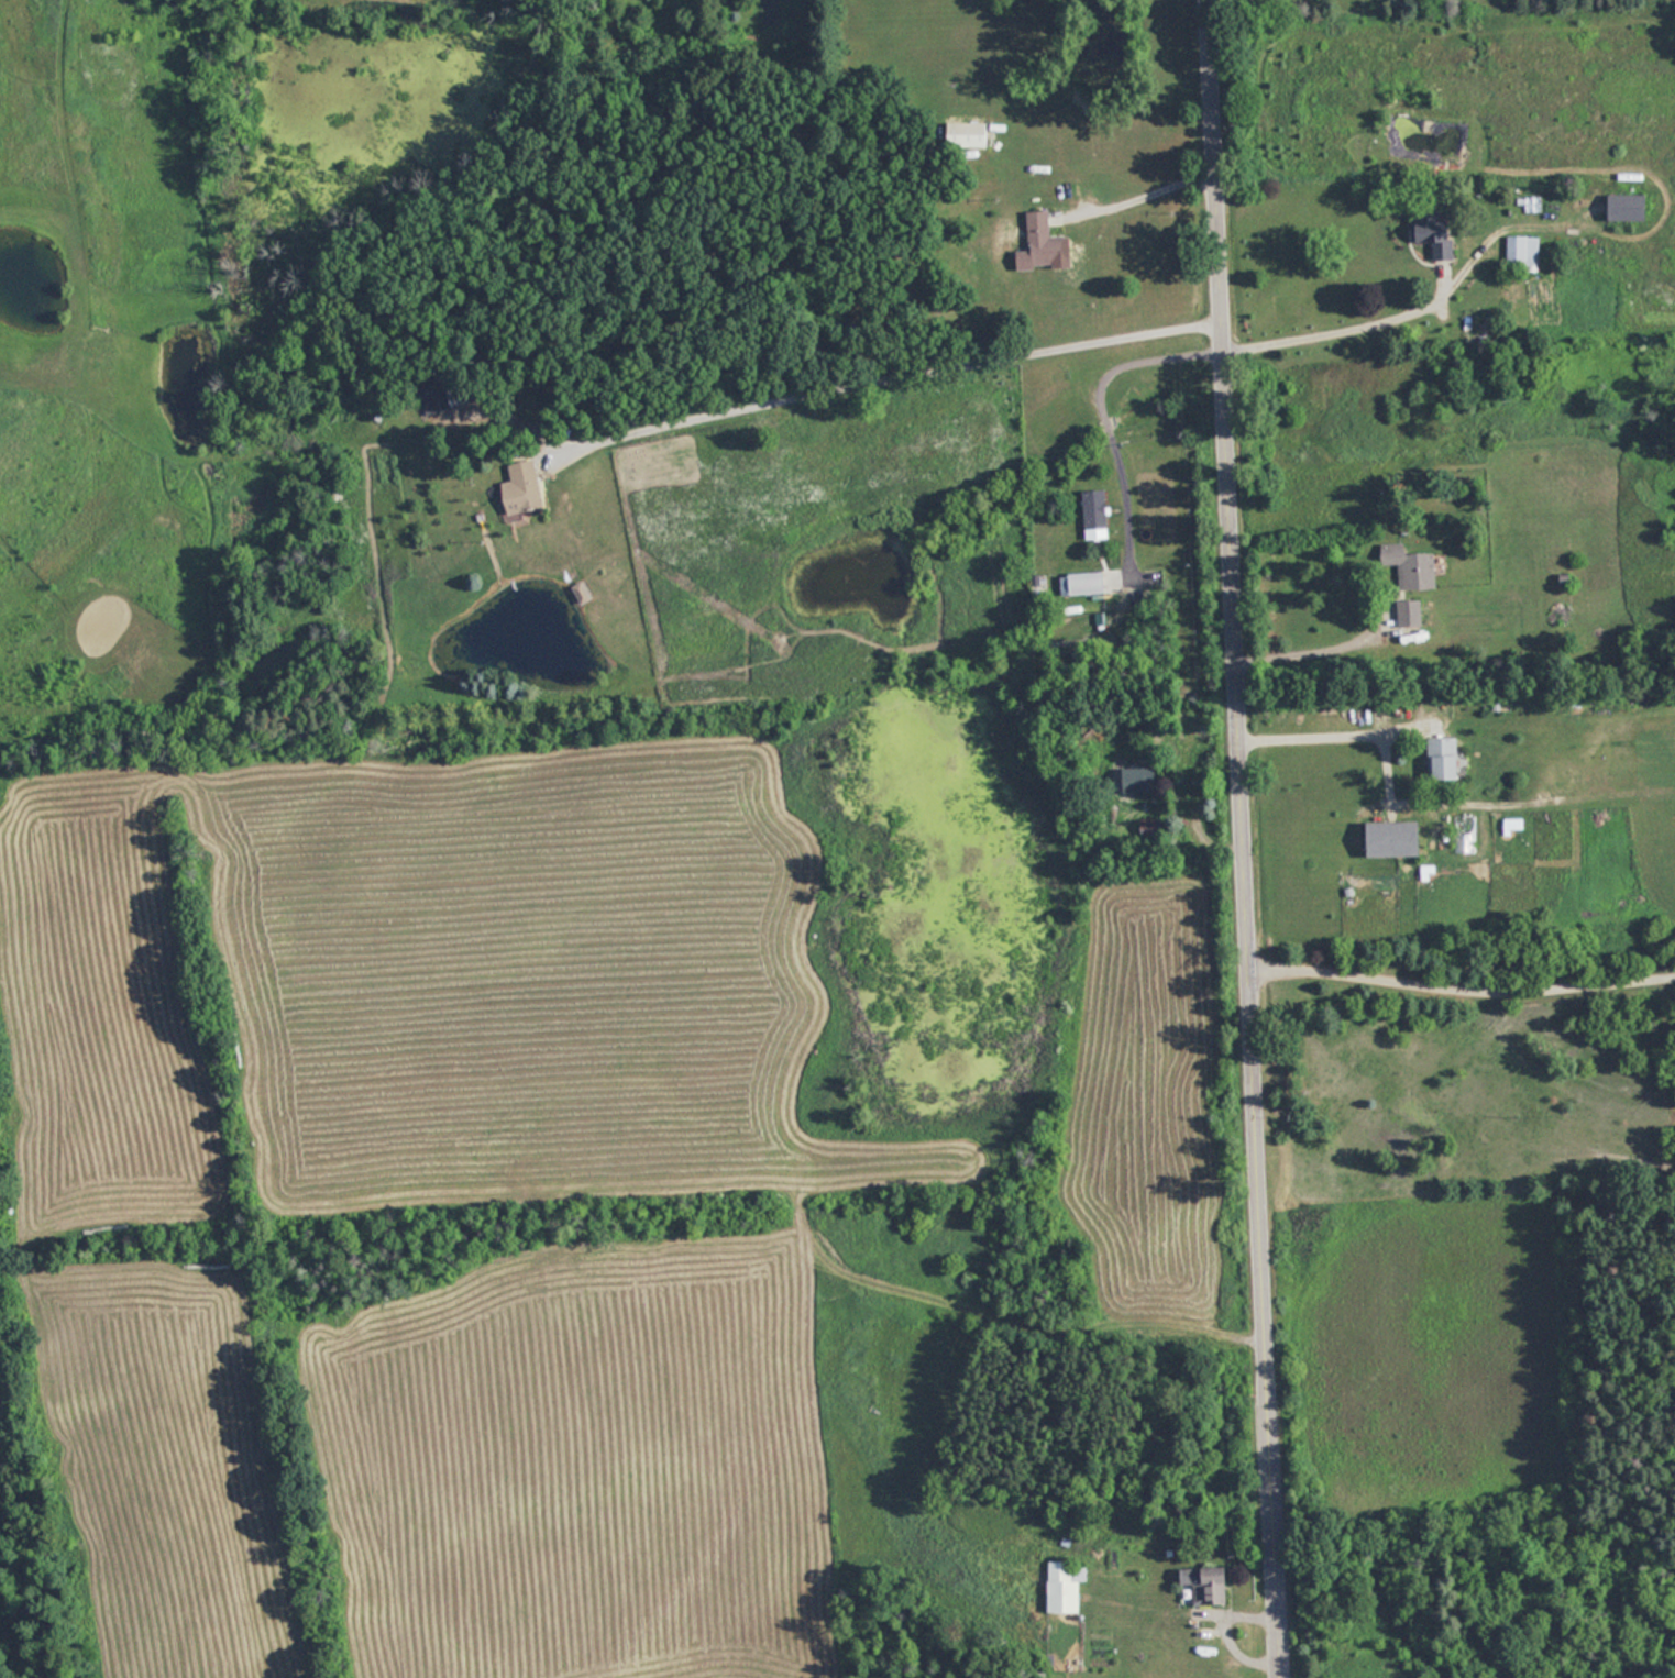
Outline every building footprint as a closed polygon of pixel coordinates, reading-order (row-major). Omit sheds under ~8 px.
[(988,123),(947,123),(947,146),(988,147),(988,123)] [(1650,194),(1610,194),(1610,219),(1650,219),(1650,194)] [(1434,257),(1455,257),(1454,208),(1412,209),(1413,242),(1433,241),(1434,257)] [(1017,251),(1018,268),(1069,265),(1068,238),(1050,239),(1049,211),(1027,212),(1029,251),(1017,251)] [(1509,264),(1541,264),(1541,235),(1509,235),(1509,264)] [(425,417),(451,407),(441,382),(416,390),(425,417)] [(510,465),(513,482),(504,484),(509,514),(546,507),(537,461),(510,465)] [(1436,552),(1405,553),(1405,544),(1388,544),(1389,590),(1437,589),(1436,552)] [(1118,570),(1060,572),(1062,595),(1120,592),(1118,570)] [(1398,628),(1423,627),(1421,599),(1396,601),(1398,628)] [(1430,780),(1463,780),(1463,736),(1430,736),(1430,780)] [(1126,793),(1159,793),(1159,768),(1126,768),(1126,793)] [(1372,855),(1426,855),(1426,823),(1372,823),(1372,855)] [(1080,1612),(1080,1581),(1085,1581),(1085,1564),(1048,1564),(1048,1612),(1080,1612)] [(1195,1605),(1232,1605),(1231,1568),(1182,1569),(1182,1587),(1195,1587),(1195,1605)]
